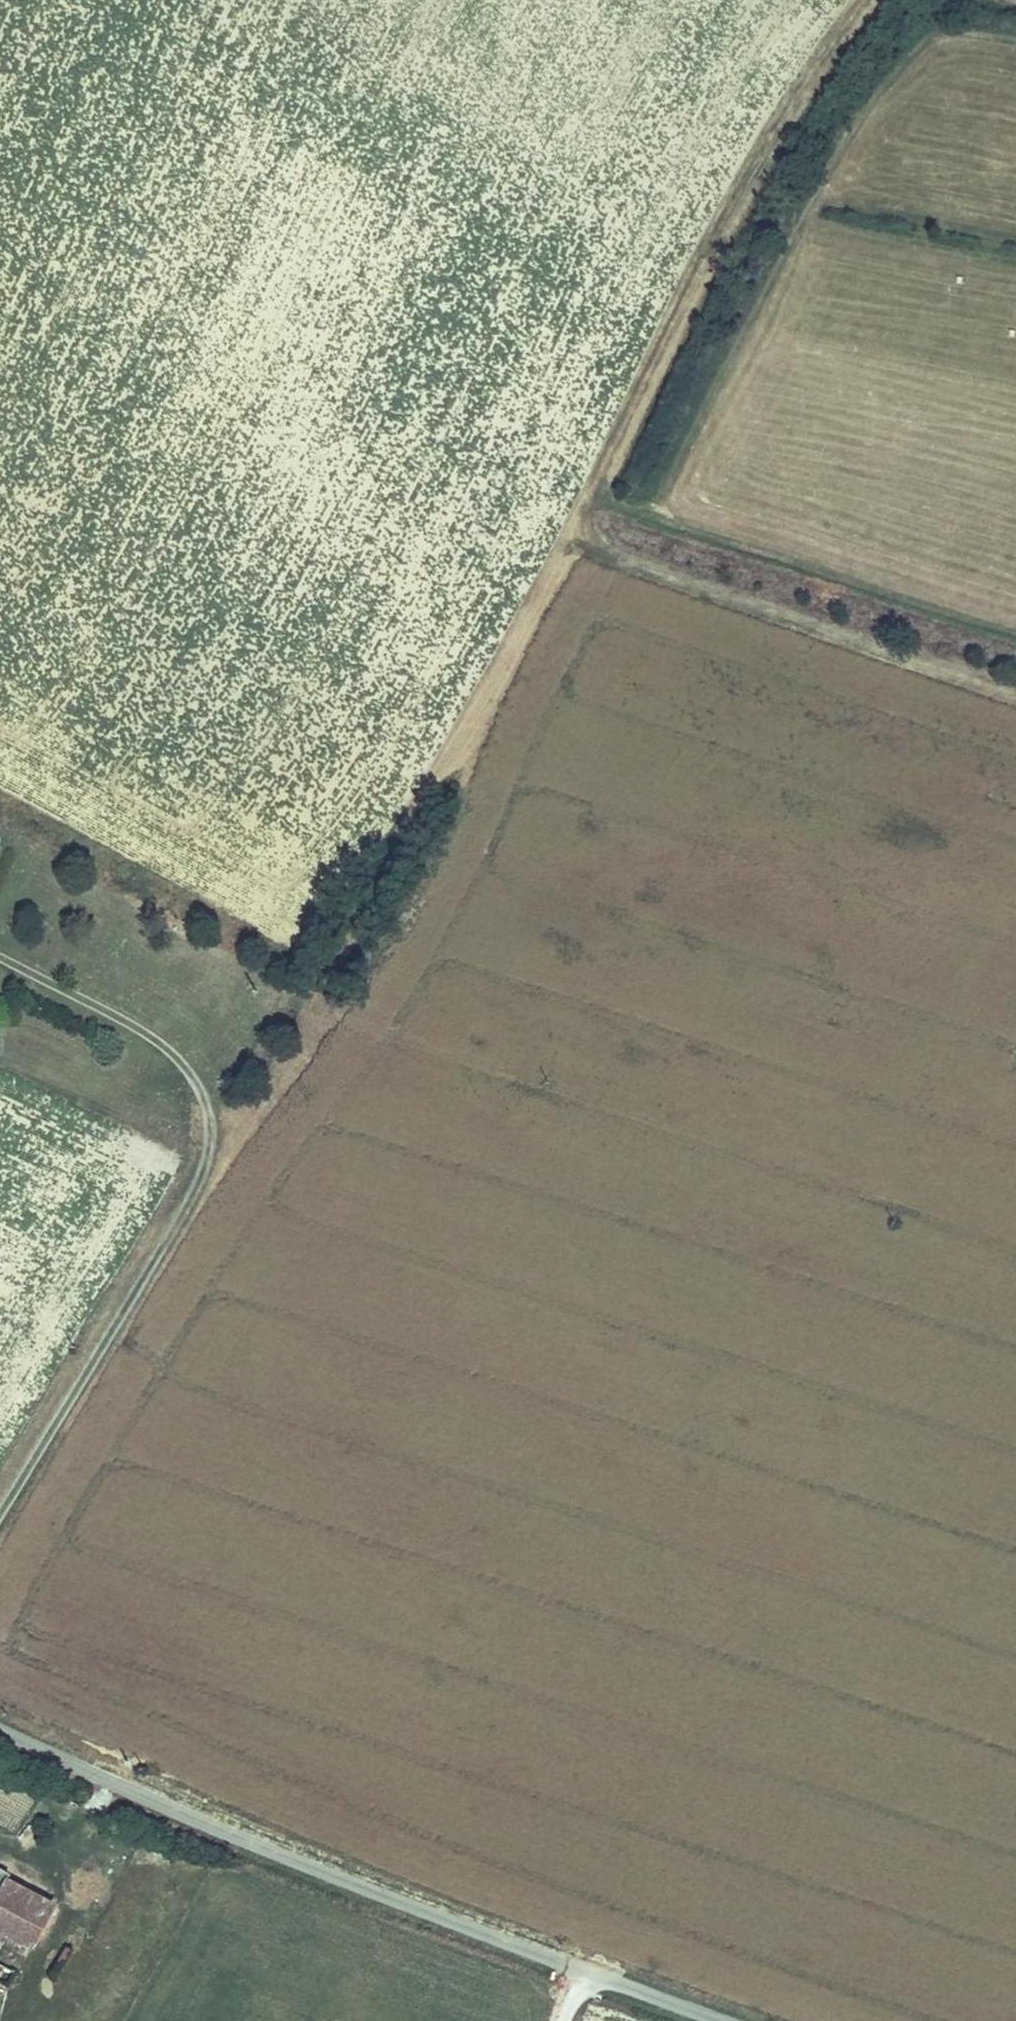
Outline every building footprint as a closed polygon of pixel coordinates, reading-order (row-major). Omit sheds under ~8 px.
[(6,1880),(9,1874),(0,1870),(0,1891),(6,1880)] [(52,1905),(6,1880),(0,1891),(0,1966),(15,1974),(52,1905)]
